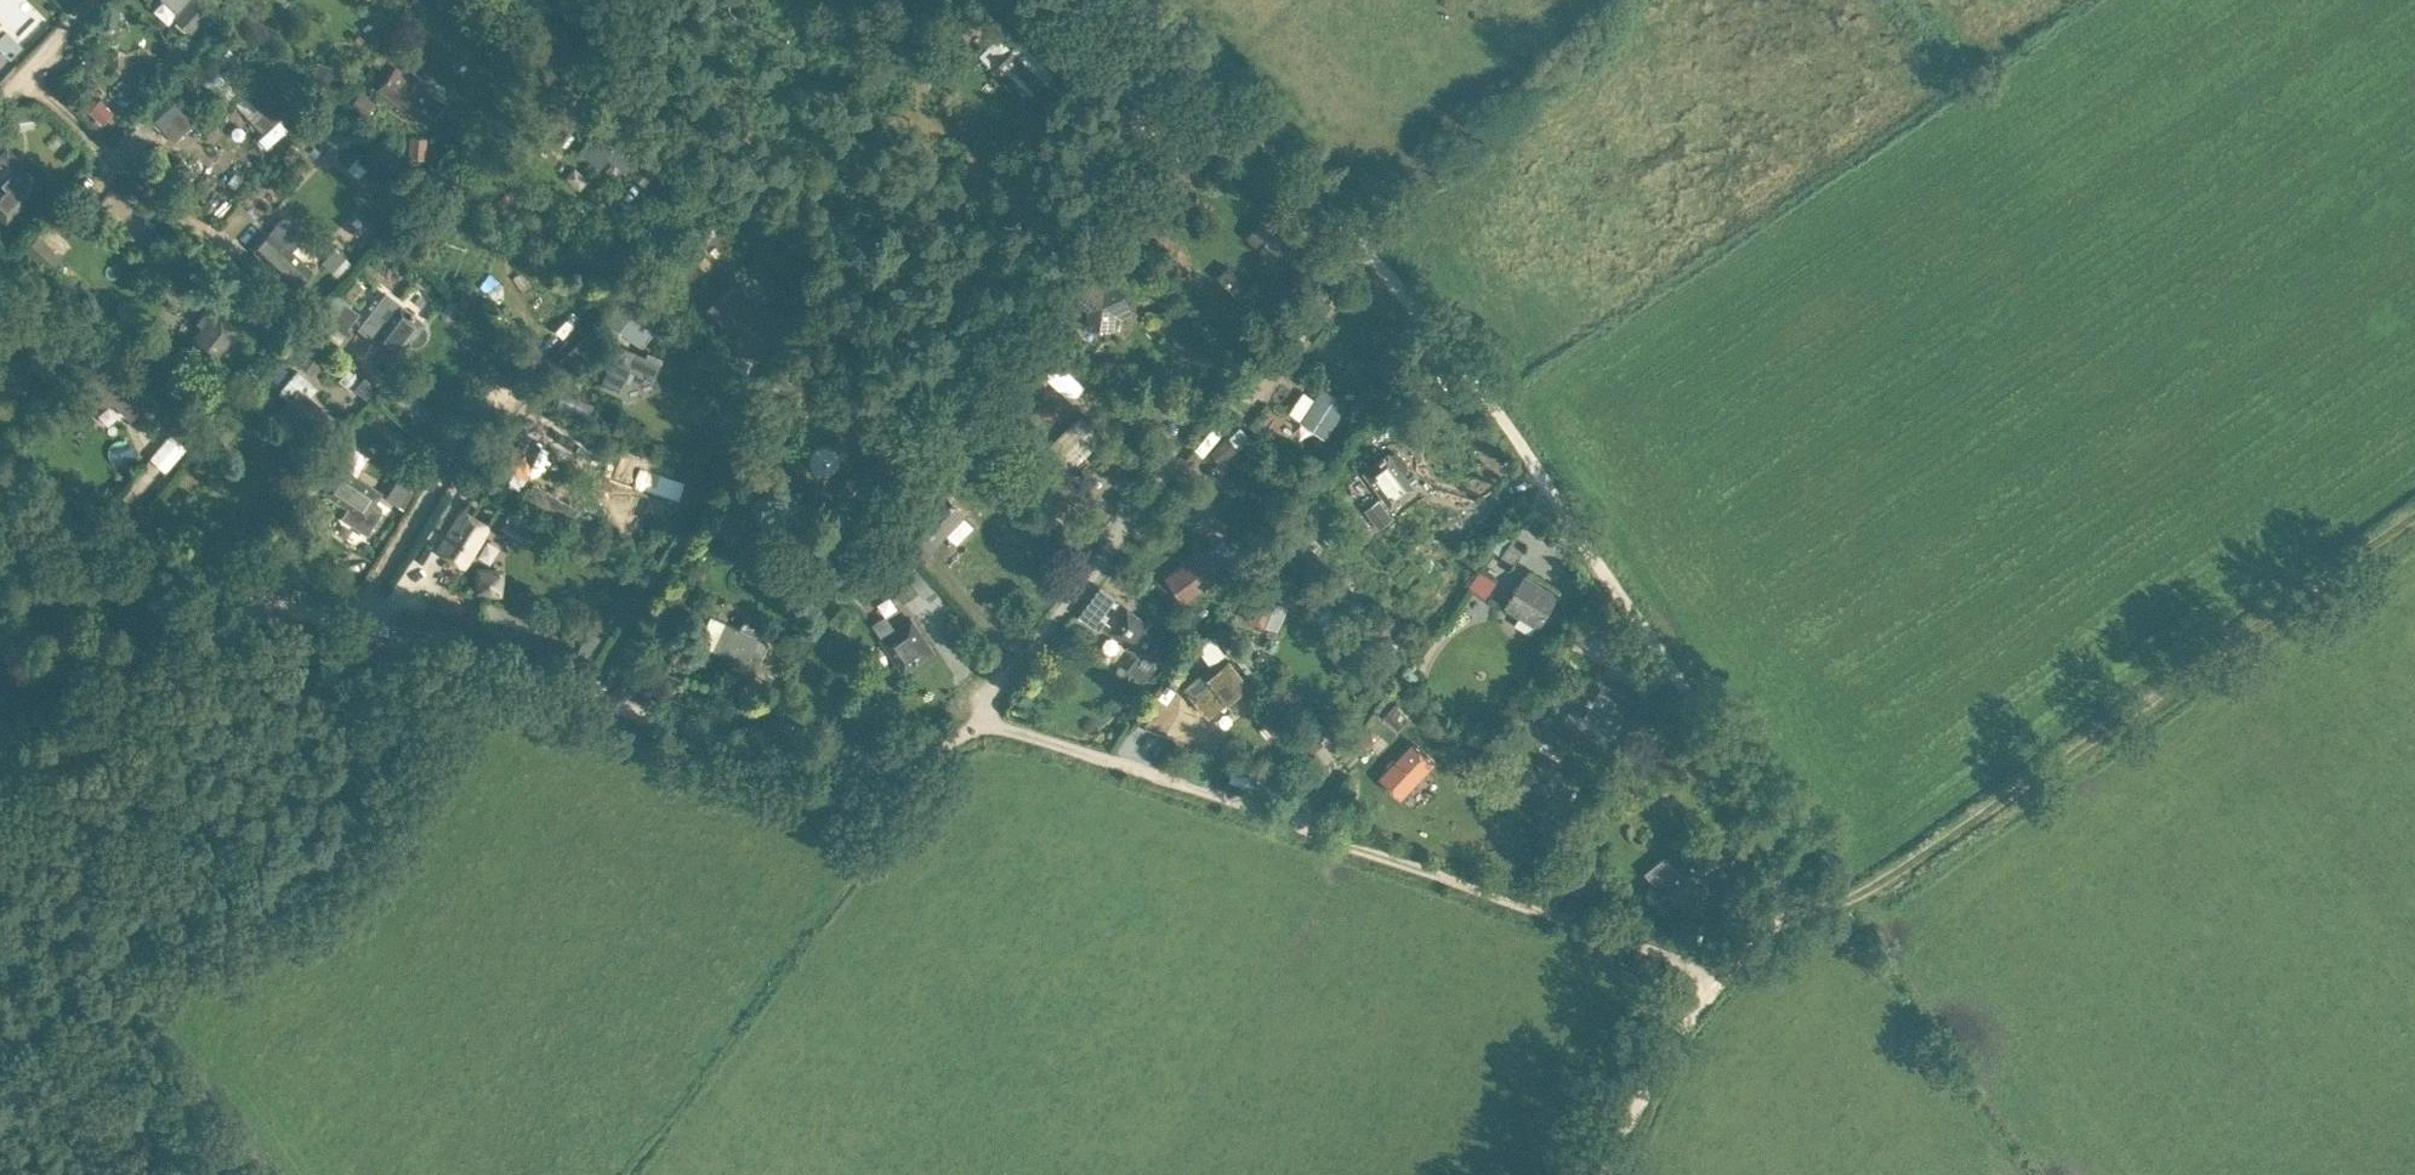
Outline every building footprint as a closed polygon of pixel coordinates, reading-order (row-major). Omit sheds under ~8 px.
[(177,11),(174,15),(190,30),(217,0),(165,0),(177,11)] [(1000,35),(980,53),(993,66),(992,68),(1024,102),(1047,80),(1015,46),(1012,48),(1000,35)] [(318,61),(312,81),(334,88),(340,67),(318,61)] [(421,109),(432,118),(447,99),(433,94),(424,87),(428,82),(409,66),(405,71),(396,64),(377,87),(415,117),(421,109)] [(245,93),(235,102),(253,120),(255,119),(266,130),(274,122),(295,101),(265,70),(243,91),(245,93)] [(361,92),(352,107),(367,115),(376,101),(361,92)] [(99,99),(88,110),(102,124),(113,114),(99,99)] [(1016,116),(1032,133),(1046,119),(1030,102),(1016,116)] [(34,103),(14,106),(16,119),(36,116),(34,103)] [(624,133),(616,143),(597,128),(581,150),(599,164),(607,155),(626,169),(635,157),(643,147),(624,133)] [(311,137),(303,129),(292,140),(301,148),(311,137)] [(411,136),(410,156),(426,157),(427,137),(411,136)] [(647,185),(670,154),(654,142),(631,173),(647,185)] [(181,160),(167,172),(179,185),(193,173),(181,160)] [(6,220),(41,184),(18,162),(0,181),(0,215),(6,220)] [(67,248),(86,226),(57,201),(45,214),(54,221),(47,230),(67,248)] [(296,287),(314,268),(292,249),(305,235),(284,215),(253,248),(296,287)] [(1292,241),(1267,216),(1245,237),(1259,251),(1251,259),(1272,280),(1305,249),(1294,239),(1292,241)] [(343,280),(357,265),(334,245),(320,260),(343,280)] [(1089,310),(1087,326),(1115,330),(1123,337),(1142,311),(1132,304),(1122,279),(1104,286),(1091,277),(1089,279),(1080,272),(1066,291),(1075,298),(1075,299),(1089,310)] [(701,303),(728,331),(756,304),(729,276),(701,303)] [(1253,302),(1266,290),(1255,278),(1242,291),(1253,302)] [(330,319),(345,330),(359,311),(345,300),(330,319)] [(425,326),(423,324),(426,321),(400,301),(373,337),(398,358),(409,343),(411,344),(413,344),(415,345),(417,344),(419,344),(421,343),(423,341),(425,339),(426,338),(426,336),(427,334),(427,331),(426,329),(426,328),(425,326)] [(188,346),(201,357),(211,365),(241,326),(232,318),(218,308),(188,346)] [(572,375),(609,347),(594,328),(558,356),(572,375)] [(290,354),(311,373),(331,350),(310,331),(290,354)] [(617,345),(600,384),(616,391),(654,375),(661,360),(646,353),(644,357),(617,345)] [(114,403),(130,418),(144,402),(104,366),(76,397),(91,410),(96,404),(114,403)] [(289,399),(279,410),(315,441),(335,419),(309,396),(318,386),(297,368),(278,390),(289,399)] [(1302,420),(1325,436),(1346,405),(1322,389),(1302,420)] [(1046,460),(1066,438),(1067,437),(1038,411),(1017,433),(1046,460)] [(149,457),(167,471),(200,430),(183,416),(149,457)] [(1230,435),(1211,450),(1222,463),(1240,447),(1230,435)] [(350,448),(342,465),(357,471),(364,454),(350,448)] [(1392,504),(1415,486),(1405,473),(1408,468),(1408,462),(1406,456),(1401,452),(1395,451),(1389,452),(1366,470),(1392,504)] [(350,505),(344,515),(369,532),(382,512),(371,504),(379,491),(339,466),(324,489),(350,505)] [(872,481),(856,468),(838,491),(854,502),(872,481)] [(397,479),(385,496),(398,504),(409,488),(397,479)] [(911,527),(932,547),(966,513),(945,492),(911,527)] [(1366,508),(1380,526),(1392,517),(1379,499),(1366,508)] [(607,544),(626,541),(619,502),(600,505),(607,544)] [(435,549),(465,568),(492,525),(461,506),(435,549)] [(499,528),(521,541),(530,526),(509,513),(499,528)] [(757,536),(749,550),(763,557),(770,543),(757,536)] [(1166,573),(1186,601),(1227,570),(1225,567),(1240,557),(1225,537),(1210,547),(1207,543),(1166,573)] [(1501,554),(1513,562),(1524,546),(1513,538),(1501,554)] [(897,555),(879,567),(888,581),(906,569),(897,555)] [(1478,567),(1470,584),(1488,593),(1496,575),(1478,567)] [(1245,616),(1264,625),(1277,599),(1299,610),(1308,591),(1267,570),(1245,616)] [(1506,605),(1539,626),(1558,595),(1525,574),(1506,605)] [(1106,619),(1086,605),(1079,614),(1099,629),(1106,619)] [(1112,630),(1124,639),(1122,640),(1130,648),(1133,645),(1152,660),(1168,638),(1152,626),(1155,624),(1147,616),(1143,620),(1128,609),(1112,630)] [(1395,612),(1379,626),(1388,637),(1404,623),(1395,612)] [(716,648),(747,662),(754,648),(763,652),(768,641),(758,637),(764,624),(746,615),(740,628),(727,622),(713,616),(701,641),(716,648)] [(885,616),(873,625),(904,671),(934,650),(912,618),(895,630),(885,616)] [(1247,684),(1229,662),(1212,676),(1207,669),(1187,686),(1205,707),(1223,692),(1229,699),(1247,684)] [(1288,676),(1274,686),(1285,701),(1299,691),(1288,676)] [(1580,712),(1612,731),(1631,699),(1599,680),(1580,712)] [(1399,728),(1405,721),(1409,716),(1395,703),(1391,708),(1384,715),(1399,728)] [(1265,720),(1277,734),(1287,725),(1275,711),(1265,720)] [(1380,777),(1401,797),(1435,762),(1414,741),(1380,777)] [(1544,814),(1558,823),(1567,808),(1552,800),(1544,814)] [(1711,885),(1707,879),(1716,871),(1700,851),(1663,880),(1680,901),(1690,893),(1694,899),(1711,885)] [(1563,879),(1576,886),(1585,869),(1572,862),(1563,879)] [(1530,868),(1522,877),(1532,884),(1539,876),(1530,868)]
